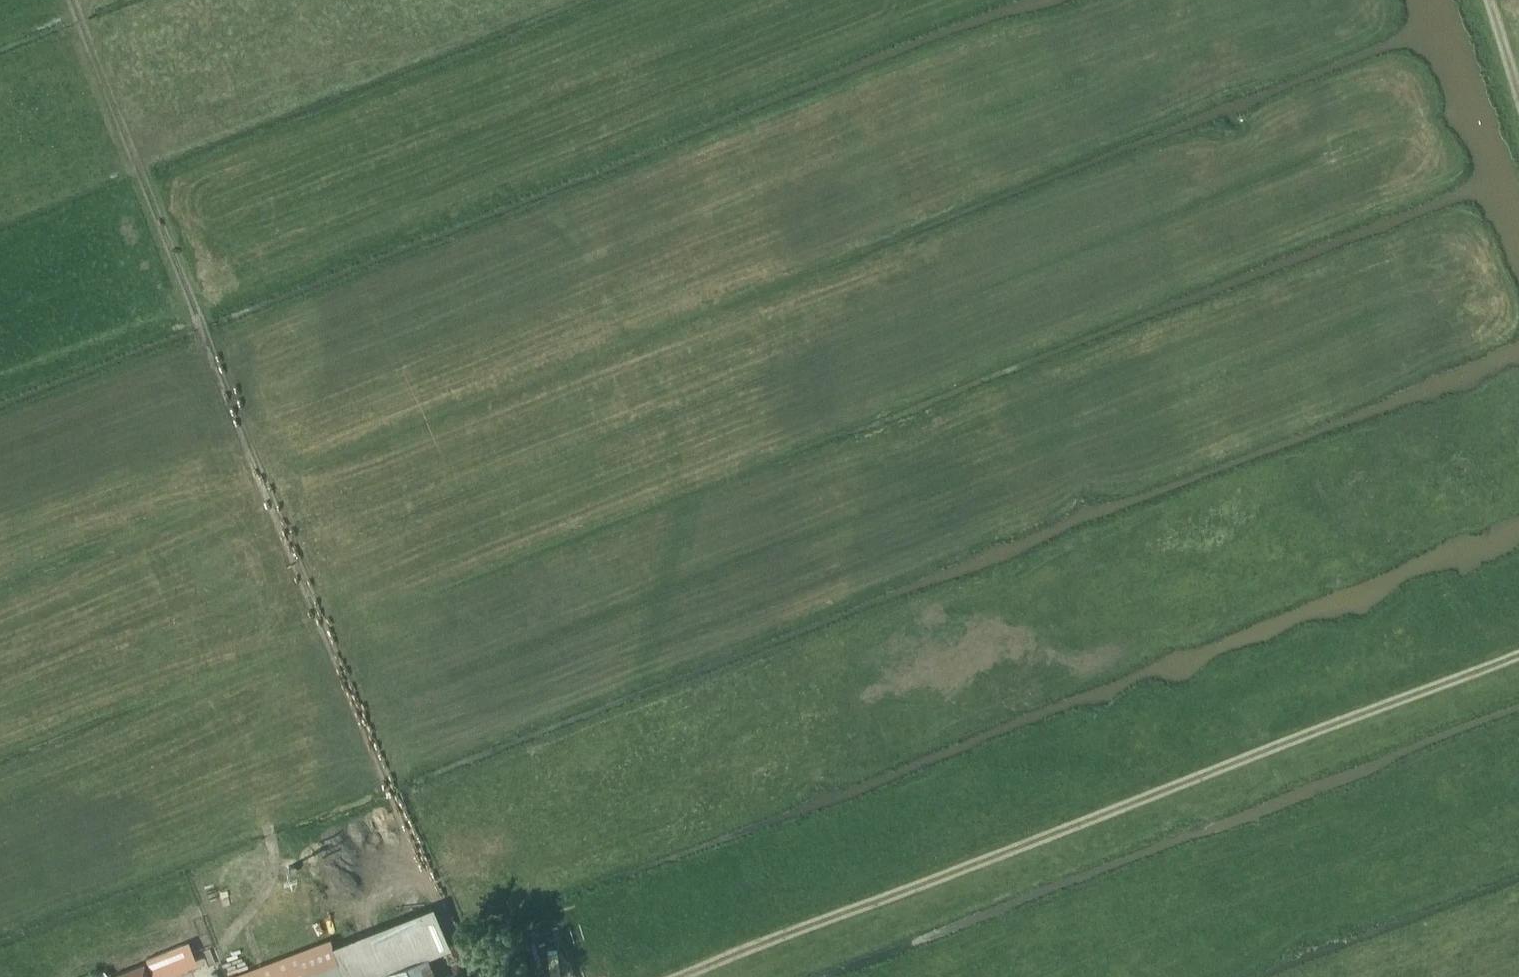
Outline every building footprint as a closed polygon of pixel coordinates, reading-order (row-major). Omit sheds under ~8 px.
[(233,976),(436,976),(426,950),(446,942),(430,900),(233,976)] [(159,975),(154,961),(146,964),(145,963),(112,976),(155,976),(159,975)]
